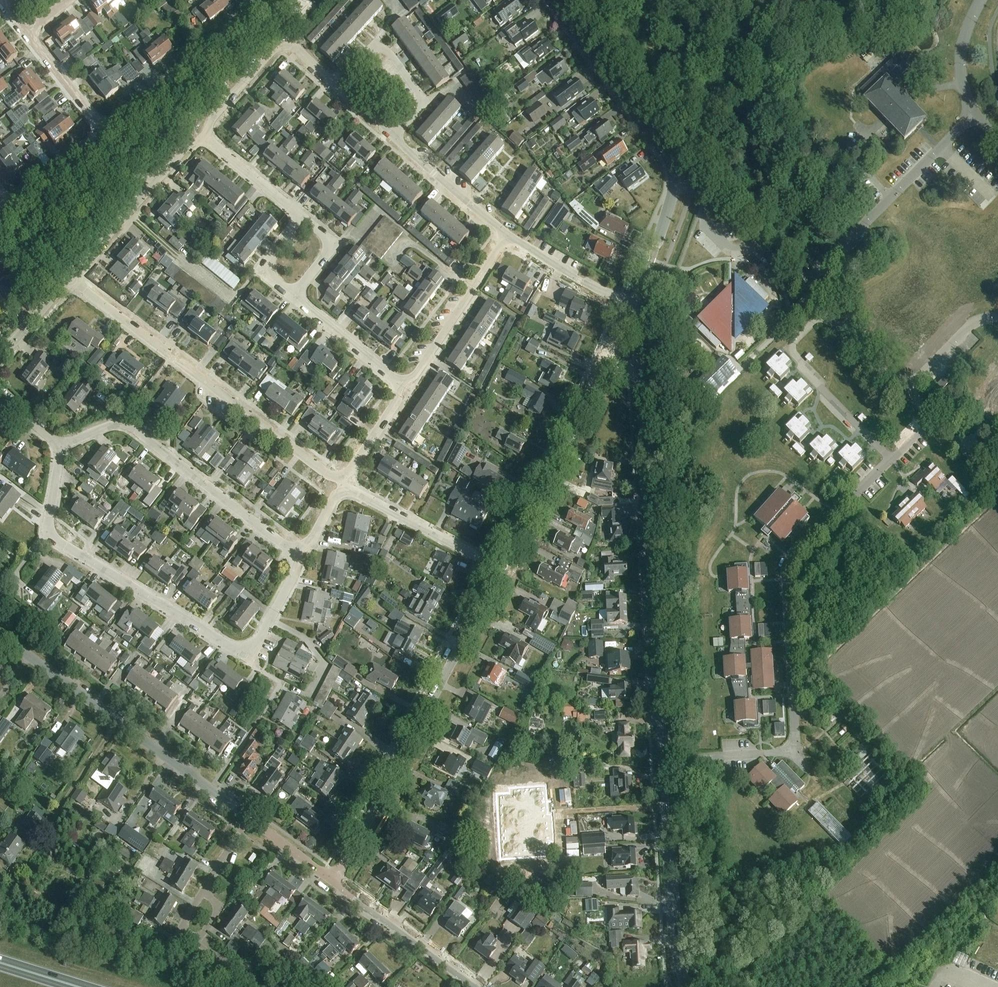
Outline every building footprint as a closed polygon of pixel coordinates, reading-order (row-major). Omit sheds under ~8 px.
[(101,0),(93,0),(88,4),(98,16),(103,12),(110,20),(114,17),(101,0)] [(114,17),(126,8),(120,0),(101,0),(114,17)] [(167,4),(163,0),(160,0),(154,5),(158,11),(162,8),(169,18),(175,14),(167,4)] [(175,0),(173,0),(171,1),(167,4),(175,14),(179,10),(175,5),(178,3),(175,0)] [(206,6),(201,10),(199,7),(193,12),(202,24),(208,20),(210,22),(221,14),(210,0),(202,0),(206,6)] [(227,0),(210,0),(221,14),(231,6),(227,0)] [(374,17),(383,8),(374,0),(368,0),(362,6),(374,17)] [(416,0),(415,0),(406,7),(409,12),(419,4),(416,0)] [(498,18),(495,21),(500,27),(503,25),(515,16),(522,11),(521,10),(521,9),(519,6),(518,6),(514,0),(511,0),(494,13),(498,18)] [(331,12),(336,16),(344,7),(340,3),(331,12)] [(362,6),(354,15),(366,26),(374,17),(362,6)] [(422,23),(427,19),(419,9),(414,13),(422,23)] [(441,27),(453,17),(447,9),(435,19),(441,27)] [(323,21),(327,25),(336,16),(331,12),(323,21)] [(101,24),(93,13),(86,18),(94,29),(101,24)] [(354,15),(346,25),(358,36),(366,26),(354,15)] [(71,17),(61,25),(75,42),(85,35),(86,37),(91,33),(83,23),(78,26),(71,17)] [(422,23),(429,33),(434,29),(427,19),(422,23)] [(399,40),(412,30),(405,20),(392,30),(399,40)] [(315,30),(319,34),(327,25),(323,21),(315,30)] [(518,31),(516,29),(515,27),(513,25),(499,35),(501,38),(506,34),(515,46),(523,40),(525,41),(538,32),(537,31),(537,29),(535,27),(534,26),(530,22),(518,31)] [(61,25),(52,32),(57,38),(54,41),(60,48),(69,43),(73,49),(69,52),(76,62),(85,55),(61,25)] [(346,25),(337,34),(350,45),(358,36),(346,25)] [(134,26),(128,30),(133,36),(138,31),(134,26)] [(453,26),(449,29),(454,36),(458,32),(453,26)] [(429,33),(436,43),(441,40),(434,29),(429,33)] [(148,40),(149,39),(152,37),(147,30),(143,33),(148,40)] [(319,34),(315,30),(306,40),(311,43),(319,34)] [(412,30),(399,40),(407,50),(420,40),(412,30)] [(449,42),(456,51),(469,41),(462,32),(449,42)] [(143,42),(149,50),(144,55),(139,49),(134,53),(143,66),(148,62),(153,67),(163,59),(154,47),(149,39),(148,40),(143,33),(140,35),(144,41),(143,42)] [(337,34),(329,43),(342,54),(350,45),(337,34)] [(10,47),(3,38),(0,40),(0,55),(10,47)] [(164,38),(154,47),(163,59),(174,51),(164,38)] [(420,40),(407,50),(414,60),(427,50),(420,40)] [(436,43),(444,53),(449,50),(441,40),(436,43)] [(101,49),(105,53),(115,45),(111,41),(101,49)] [(522,57),(529,67),(537,61),(538,62),(540,62),(545,58),(544,58),(552,52),(545,41),(529,53),(525,49),(519,54),(522,57)] [(333,63),(342,54),(329,43),(321,52),(333,63)] [(88,44),(82,49),(88,56),(94,51),(88,44)] [(4,61),(7,65),(18,56),(10,47),(0,55),(0,64),(4,61)] [(427,50),(414,60),(421,70),(435,60),(427,50)] [(444,53),(451,64),(456,60),(449,50),(444,53)] [(869,54),(863,60),(866,63),(872,58),(869,54)] [(88,71),(90,69),(97,64),(91,57),(82,64),(88,71)] [(904,141),(926,120),(916,109),(915,111),(894,90),(896,88),(892,84),(908,69),(897,57),(861,91),(867,97),(864,99),(874,109),(876,107),(896,128),(894,130),(904,141)] [(435,60),(421,70),(429,80),(442,70),(435,60)] [(463,69),(456,60),(451,64),(458,73),(463,69)] [(559,78),(567,72),(566,70),(567,70),(563,65),(561,64),(559,61),(535,78),(541,87),(545,85),(547,87),(555,81),(555,82),(560,79),(559,78)] [(106,75),(102,70),(97,64),(90,69),(95,75),(90,79),(98,90),(122,71),(118,66),(106,75)] [(122,71),(98,90),(106,100),(118,91),(114,85),(121,80),(120,79),(122,77),(126,82),(136,75),(129,66),(122,71)] [(450,80),(442,70),(429,80),(436,90),(450,80)] [(7,106),(38,81),(30,72),(19,80),(14,85),(18,91),(16,92),(17,93),(11,97),(13,100),(7,105),(7,106)] [(276,103),(294,82),(284,73),(275,84),(281,89),(277,94),(278,95),(273,100),(276,103)] [(464,85),(473,78),(470,73),(460,80),(464,85)] [(473,78),(464,85),(467,90),(477,83),(473,78)] [(529,88),(523,80),(515,87),(520,94),(529,88)] [(10,109),(16,104),(22,100),(22,101),(31,95),(35,100),(45,91),(38,81),(7,106),(10,109)] [(576,98),(583,92),(575,81),(553,97),(562,108),(571,101),(573,101),(576,99),(576,98)] [(286,102),(290,97),(295,102),(304,91),(294,82),(276,103),(280,106),(285,101),(286,102)] [(467,90),(471,95),(481,88),(477,83),(467,90)] [(481,88),(471,95),(474,100),(484,92),(482,89),(481,88)] [(261,89),(256,94),(261,98),(266,93),(261,89)] [(484,92),(474,100),(478,104),(488,97),(484,92)] [(543,93),(529,102),(532,106),(545,96),(543,93)] [(488,97),(478,104),(482,109),(491,102),(488,97)] [(40,105),(48,116),(53,112),(58,109),(49,98),(40,105)] [(441,108),(453,119),(462,109),(449,99),(441,108)] [(307,112),(317,121),(327,110),(316,101),(307,112)] [(585,123),(599,113),(590,101),(577,112),(572,116),(580,127),(585,123)] [(534,125),(547,115),(538,103),(525,113),(534,125)] [(50,140),(54,144),(56,147),(62,142),(60,139),(64,136),(55,124),(48,116),(40,105),(34,109),(41,113),(44,118),(42,119),(50,128),(45,132),(42,128),(36,133),(45,144),(50,140)] [(25,108),(15,116),(19,121),(29,113),(25,108)] [(250,111),(241,121),(251,131),(256,135),(262,141),(266,137),(260,131),(260,130),(256,126),(261,120),(265,116),(256,108),(252,112),(250,111)] [(441,108),(433,118),(445,128),(453,119),(441,108)] [(337,119),(327,110),(317,121),(313,125),(308,131),(312,135),(317,129),(320,129),(325,133),(328,130),(337,119)] [(281,115),(289,122),(292,118),(284,111),(281,115)] [(55,124),(64,136),(74,128),(65,116),(60,120),(53,112),(48,116),(55,124)] [(281,115),(277,119),(286,126),(289,122),(281,115)] [(511,121),(506,115),(502,117),(507,124),(511,121)] [(561,117),(549,126),(555,133),(567,125),(561,117)] [(433,118),(424,127),(436,138),(445,128),(433,118)] [(471,118),(463,127),(467,131),(475,122),(471,118)] [(277,119),(274,123),(281,129),(283,127),(284,128),(286,126),(277,119)] [(241,121),(232,131),(235,134),(236,135),(239,137),(243,141),(246,136),(261,150),(262,150),(266,144),(262,141),(256,135),(251,131),(241,121)] [(588,145),(592,142),(597,139),(602,144),(608,140),(606,137),(613,131),(605,121),(587,135),(588,136),(584,139),(588,145)] [(14,134),(24,127),(20,122),(11,130),(14,134)] [(277,133),(281,129),(274,123),(270,127),(277,133)] [(308,131),(313,125),(310,123),(305,129),(302,126),(295,135),(300,140),(308,131)] [(478,124),(470,134),(474,138),(482,128),(478,124)] [(27,131),(24,127),(14,134),(18,139),(27,131)] [(428,147),(436,138),(424,127),(416,137),(428,147)] [(463,127),(454,137),(458,140),(467,131),(463,127)] [(515,145),(522,138),(515,132),(509,140),(515,145)] [(470,134),(461,143),(466,147),(474,138),(470,134)] [(343,150),(346,146),(356,155),(365,144),(355,135),(350,141),(345,138),(338,146),(343,150)] [(32,137),(27,141),(31,146),(32,146),(36,142),(32,137)] [(285,151),(293,140),(289,137),(281,147),(285,151)] [(454,137),(446,146),(450,150),(458,140),(454,137)] [(484,146),(496,157),(504,147),(492,137),(484,146)] [(575,137),(564,145),(570,153),(581,145),(575,137)] [(293,140),(285,151),(281,155),(273,165),(282,173),(291,162),(285,158),(297,144),(293,140)] [(619,158),(627,152),(618,141),(599,156),(607,167),(615,162),(616,163),(620,159),(619,158)] [(316,154),(322,147),(318,143),(312,151),(316,154)] [(461,143),(453,153),(457,157),(466,147),(461,143)] [(4,167),(15,159),(24,152),(21,148),(17,151),(12,144),(7,148),(8,149),(0,155),(0,162),(4,167)] [(365,144),(356,155),(366,164),(376,153),(365,144)] [(31,146),(26,150),(34,160),(39,156),(32,146),(31,146)] [(441,160),(450,150),(446,146),(437,156),(441,160)] [(484,146),(475,156),(487,166),(496,157),(484,146)] [(273,165),(281,155),(272,147),(263,157),(273,165)] [(322,147),(316,154),(320,157),(326,150),(322,147)] [(555,152),(560,158),(566,154),(561,147),(555,152)] [(326,150),(320,157),(324,160),(330,153),(326,150)] [(308,152),(304,157),(312,164),(316,159),(308,152)] [(334,156),(330,153),(324,160),(327,164),(334,156)] [(449,166),(457,157),(453,153),(445,162),(449,166)] [(577,165),(583,174),(597,164),(590,155),(577,165)] [(475,156),(467,165),(479,176),(487,166),(475,156)] [(308,169),(312,164),(304,157),(300,162),(308,169)] [(23,169),(15,159),(4,167),(12,177),(23,169)] [(356,162),(353,159),(347,166),(350,168),(356,162)] [(291,162),(282,173),(291,181),(300,170),(291,162)] [(384,183),(395,170),(385,162),(374,174),(384,183)] [(205,184),(214,172),(204,164),(194,175),(205,184)] [(470,185),(479,176),(467,165),(458,174),(470,185)] [(637,183),(645,177),(644,176),(644,174),(642,171),(640,171),(637,166),(619,179),(627,190),(632,187),(634,187),(637,185),(637,183)] [(310,178),(300,170),(291,181),(301,189),(310,178)] [(395,170),(384,183),(394,191),(405,179),(395,170)] [(523,180),(536,189),(543,179),(530,170),(523,180)] [(214,172),(205,184),(215,192),(224,180),(214,172)] [(603,198),(618,182),(610,174),(603,181),(600,179),(593,186),(596,188),(594,190),(603,198)] [(337,175),(333,180),(340,187),(344,182),(337,175)] [(405,179),(394,191),(404,200),(415,187),(405,179)] [(224,180),(215,192),(224,200),(234,188),(224,180)] [(333,180),(325,190),(319,185),(310,196),(320,204),(333,189),(336,192),(340,187),(333,180)] [(523,180),(515,190),(529,199),(536,189),(523,180)] [(369,198),(373,194),(363,186),(360,190),(369,198)] [(423,195),(415,187),(404,200),(412,207),(423,195)] [(224,200),(217,209),(221,212),(229,203),(235,209),(244,197),(234,188),(224,200)] [(329,212),(338,201),(332,197),(336,192),(333,189),(320,204),(329,212)] [(515,190),(508,200),(522,210),(529,199),(515,190)] [(548,197),(557,203),(561,196),(553,190),(548,197)] [(189,191),(183,198),(180,196),(177,199),(174,197),(166,206),(181,219),(192,207),(197,201),(199,202),(199,201),(194,196),(189,191)] [(339,220),(359,194),(355,191),(343,206),(338,201),(329,212),(339,220)] [(360,212),(355,208),(363,198),(359,194),(339,220),(348,227),(351,224),(356,227),(364,217),(359,213),(360,212)] [(379,207),(382,202),(373,194),(369,198),(379,207)] [(544,198),(537,208),(538,208),(542,211),(549,201),(544,198)] [(515,220),(522,210),(508,200),(501,211),(515,220)] [(388,215),(392,210),(382,202),(379,207),(388,215)] [(430,222),(441,210),(431,202),(420,214),(430,222)] [(214,213),(217,209),(211,203),(208,208),(214,213)] [(558,225),(567,211),(558,205),(549,218),(558,225)] [(173,228),(181,219),(166,206),(158,215),(161,217),(158,221),(168,230),(172,227),(173,228)] [(537,208),(530,218),(531,219),(535,222),(542,211),(538,208),(537,208)] [(217,209),(214,213),(220,218),(224,214),(221,212),(217,209)] [(392,210),(388,215),(398,223),(401,218),(392,210)] [(441,210),(430,222),(439,231),(450,218),(441,210)] [(579,217),(596,230),(600,226),(592,221),(593,219),(583,212),(579,217)] [(623,237),(628,227),(619,223),(620,222),(606,214),(599,227),(614,234),(615,233),(623,237)] [(254,224),(269,236),(277,226),(265,217),(261,222),(257,219),(254,224)] [(381,222),(390,230),(394,225),(384,218),(381,222)] [(450,218),(439,231),(449,239),(460,227),(450,218)] [(528,232),(535,222),(531,219),(530,218),(523,229),(528,232)] [(229,228),(219,220),(212,228),(222,235),(221,237),(225,233),(229,228)] [(386,234),(390,230),(381,222),(377,227),(386,234)] [(269,236),(254,224),(250,227),(254,230),(249,236),(261,246),(269,236)] [(394,225),(390,230),(399,237),(403,233),(394,225)] [(373,231),(382,239),(386,234),(377,227),(373,231)] [(406,231),(416,239),(419,235),(410,227),(406,231)] [(469,235),(460,227),(449,239),(458,247),(469,235)] [(390,230),(386,234),(395,242),(399,237),(390,230)] [(369,236),(379,244),(382,239),(373,231),(369,236)] [(386,234),(382,239),(392,246),(395,242),(386,234)] [(429,243),(419,235),(416,239),(425,247),(429,243)] [(253,256),(261,246),(249,236),(241,247),(253,256)] [(365,241),(375,248),(379,244),(369,236),(365,241)] [(612,255),(615,249),(605,244),(604,243),(601,242),(591,237),(585,249),(594,253),(593,254),(609,262),(609,260),(612,260),(613,256),(612,255)] [(173,238),(168,243),(178,252),(187,243),(182,238),(178,242),(173,238)] [(382,239),(379,244),(388,251),(392,246),(382,239)] [(133,242),(125,251),(136,261),(141,256),(143,258),(150,249),(140,240),(137,245),(133,242)] [(467,240),(462,245),(469,250),(473,245),(467,240)] [(371,254),(375,248),(365,241),(361,246),(371,254)] [(439,251),(429,243),(425,247),(435,256),(439,251)] [(379,244),(375,248),(384,256),(388,251),(379,244)] [(241,247),(233,257),(230,254),(226,258),(234,266),(238,262),(245,267),(253,256),(241,247)] [(158,251),(157,252),(163,258),(167,253),(161,248),(158,251)] [(370,271),(365,267),(370,261),(365,258),(366,257),(355,248),(347,258),(358,267),(362,270),(359,274),(364,278),(370,271)] [(384,256),(375,248),(371,254),(380,261),(384,256)] [(119,262),(110,272),(122,283),(140,263),(136,261),(125,251),(117,260),(119,262)] [(435,256),(444,264),(448,259),(439,251),(435,256)] [(202,265),(209,256),(205,252),(198,261),(202,265)] [(207,268),(214,259),(209,256),(202,265),(207,268)] [(410,271),(415,264),(404,256),(399,263),(410,271)] [(347,258),(340,267),(350,276),(358,267),(347,258)] [(448,259),(444,264),(449,268),(454,262),(449,258),(448,259)] [(211,272),(218,263),(214,259),(207,268),(211,272)] [(218,263),(211,272),(216,275),(223,267),(218,263)] [(169,278),(177,268),(172,264),(165,274),(169,278)] [(220,279),(227,270),(223,267),(216,275),(220,279)] [(340,267),(332,276),(342,285),(350,276),(340,267)] [(414,267),(411,271),(420,278),(425,282),(437,291),(444,281),(433,272),(429,278),(414,267)] [(177,268),(169,278),(174,281),(182,271),(177,268)] [(225,283),(232,274),(227,270),(220,279),(225,283)] [(512,289),(519,277),(509,270),(501,282),(512,289)] [(182,271),(174,281),(179,285),(187,275),(182,271)] [(370,271),(364,278),(369,283),(372,279),(376,275),(370,271)] [(420,278),(411,271),(408,275),(417,282),(420,278)] [(229,286),(236,277),(232,274),(225,283),(229,286)] [(187,275),(179,285),(184,289),(192,279),(187,275)] [(378,284),(381,280),(376,275),(372,279),(378,284)] [(386,275),(381,280),(378,284),(383,288),(391,279),(386,275)] [(768,297),(749,279),(744,284),(735,275),(735,293),(730,298),(730,289),(699,321),(703,325),(697,331),(716,349),(721,344),(730,353),(730,335),(735,330),(735,338),(766,307),(762,302),(768,297)] [(324,286),(330,291),(325,296),(335,304),(340,298),(338,296),(342,291),(349,296),(354,290),(350,286),(347,289),(342,285),(332,276),(324,286)] [(236,277),(229,286),(233,290),(240,281),(236,277)] [(530,283),(519,277),(512,289),(509,293),(513,296),(516,291),(523,295),(520,300),(526,303),(532,292),(527,289),(530,283)] [(192,279),(184,289),(188,292),(189,293),(197,283),(192,279)] [(159,287),(155,283),(151,280),(143,291),(150,298),(148,300),(149,301),(147,303),(151,306),(154,305),(157,308),(166,296),(157,290),(159,287)] [(136,282),(129,290),(135,295),(142,287),(136,282)] [(418,292),(430,300),(437,291),(425,282),(418,292)] [(197,283),(189,293),(193,296),(195,297),(202,287),(197,283)] [(398,298),(404,290),(399,286),(396,290),(394,293),(393,294),(398,298)] [(202,287),(195,297),(199,301),(207,291),(202,287)] [(367,289),(361,297),(367,301),(374,294),(367,289)] [(360,294),(354,290),(349,296),(354,301),(360,294)] [(404,290),(398,298),(403,302),(406,298),(410,294),(404,290)] [(406,298),(411,302),(422,310),(430,300),(418,292),(415,290),(411,295),(410,294),(406,298)] [(207,291),(199,301),(204,304),(212,294),(207,291)] [(505,291),(501,297),(510,302),(514,296),(513,296),(509,293),(505,291)] [(572,319),(575,321),(585,325),(591,311),(582,307),(583,305),(576,302),(577,296),(566,291),(560,305),(571,309),(570,311),(570,312),(570,314),(570,315),(570,316),(571,318),(572,319)] [(196,298),(195,297),(193,296),(189,293),(188,292),(184,297),(192,303),(196,298)] [(212,294),(204,304),(209,308),(217,298),(212,294)] [(247,305),(256,312),(265,301),(256,294),(253,297),(249,294),(241,305),(245,308),(247,305)] [(175,303),(166,296),(157,308),(167,315),(169,312),(173,315),(182,304),(177,301),(175,303)] [(510,302),(501,297),(500,298),(498,302),(507,308),(510,302)] [(217,298),(209,308),(214,312),(222,302),(217,298)] [(375,304),(383,310),(387,305),(379,299),(375,304)] [(265,301),(256,312),(264,320),(262,322),(266,325),(275,315),(272,312),(274,309),(265,301)] [(222,302),(214,312),(219,316),(227,306),(222,302)] [(422,310),(411,302),(403,311),(415,319),(422,310)] [(481,313),(495,322),(502,311),(488,302),(481,313)] [(379,315),(383,310),(375,304),(371,309),(379,315)] [(232,310),(227,306),(219,316),(224,319),(232,310)] [(529,306),(524,316),(532,320),(537,309),(529,306)] [(198,321),(200,318),(204,312),(200,309),(196,314),(191,310),(183,322),(187,326),(191,329),(188,332),(198,339),(207,328),(198,321)] [(363,327),(372,316),(362,309),(353,319),(363,327)] [(394,319),(402,326),(407,320),(398,313),(394,319)] [(481,313),(474,323),(488,332),(495,322),(481,313)] [(566,317),(559,313),(556,318),(564,322),(566,317)] [(372,316),(363,327),(372,335),(381,324),(372,316)] [(504,328),(510,331),(516,320),(510,317),(504,328)] [(398,330),(402,326),(394,319),(390,324),(398,330)] [(289,340),(298,329),(289,321),(286,324),(283,321),(274,332),(278,335),(287,342),(289,340)] [(97,350),(105,340),(99,335),(97,336),(78,322),(68,334),(88,350),(91,345),(97,350)] [(474,323),(467,333),(481,343),(488,332),(474,323)] [(381,324),(372,335),(381,342),(390,332),(381,324)] [(579,339),(569,334),(570,332),(558,326),(555,324),(546,343),(561,350),(562,347),(572,352),(579,339)] [(267,332),(260,326),(250,339),(257,345),(267,332)] [(216,335),(207,328),(198,339),(208,346),(210,343),(214,346),(222,335),(218,332),(216,335)] [(504,342),(510,331),(504,328),(499,339),(504,342)] [(298,329),(289,340),(287,342),(295,349),(296,350),(300,353),(308,342),(305,339),(308,336),(298,329)] [(400,339),(390,332),(381,342),(391,350),(400,339)] [(467,333),(460,344),(474,353),(481,343),(467,333)] [(271,345),(262,338),(257,345),(265,352),(271,345)] [(499,339),(493,350),(499,353),(504,342),(499,339)] [(532,340),(525,351),(533,357),(540,346),(532,340)] [(247,358),(242,355),(245,352),(231,342),(223,353),(231,359),(229,363),(238,370),(247,358)] [(460,344),(453,354),(467,363),(474,353),(460,344)] [(316,348),(311,355),(307,352),(300,360),(308,367),(311,363),(320,370),(323,367),(322,367),(332,356),(323,348),(320,351),(316,348)] [(99,350),(88,363),(93,367),(104,354),(99,350)] [(493,350),(487,362),(493,364),(499,353),(493,350)] [(786,370),(791,365),(783,356),(784,355),(780,351),(765,366),(771,372),(767,376),(771,380),(775,376),(781,382),(790,373),(786,370)] [(44,366),(48,360),(38,352),(33,359),(35,360),(21,379),(33,388),(48,369),(44,366)] [(460,374),(467,363),(453,354),(446,365),(460,374)] [(114,356),(105,367),(111,372),(110,374),(133,391),(139,382),(136,380),(144,370),(124,355),(120,361),(114,356)] [(341,363),(332,356),(322,367),(323,367),(331,374),(329,377),(333,380),(342,369),(338,366),(341,363)] [(250,374),(254,377),(259,381),(268,370),(263,366),(259,363),(256,366),(247,358),(238,370),(248,377),(250,374)] [(274,358),(268,366),(271,368),(277,360),(274,358)] [(288,367),(292,370),(298,362),(294,359),(288,367)] [(740,376),(723,359),(697,384),(715,402),(740,376)] [(547,389),(549,385),(554,387),(562,373),(552,368),(554,365),(543,360),(540,367),(550,372),(547,377),(543,374),(538,384),(547,389)] [(493,364),(487,362),(482,373),(487,375),(493,364)] [(95,368),(89,375),(95,380),(102,373),(95,368)] [(527,379),(509,370),(504,380),(522,389),(527,379)] [(955,377),(950,372),(937,385),(942,390),(955,377)] [(487,375),(482,373),(476,384),(482,386),(487,375)] [(346,374),(338,384),(344,388),(352,378),(346,374)] [(433,385),(446,394),(453,384),(440,375),(433,385)] [(275,405),(287,389),(278,382),(277,384),(268,377),(259,388),(268,395),(266,398),(275,405)] [(976,402),(988,412),(997,401),(997,402),(997,377),(976,402)] [(373,396),(372,395),(368,392),(371,389),(360,380),(357,384),(360,387),(354,395),(349,392),(364,404),(366,406),(373,396)] [(90,396),(95,389),(84,381),(80,387),(76,384),(61,404),(73,413),(88,394),(90,396)] [(785,401),(789,406),(793,402),(799,407),(814,392),(809,388),(808,389),(800,381),(795,385),(792,382),(783,391),(789,397),(785,401)] [(162,398),(177,409),(186,398),(168,384),(164,390),(166,392),(162,398)] [(330,385),(323,393),(327,396),(334,388),(330,385)] [(433,385),(426,396),(439,405),(446,394),(433,385)] [(306,392),(312,396),(316,391),(310,386),(306,392)] [(777,390),(773,386),(768,390),(773,395),(777,390)] [(492,396),(495,391),(489,388),(486,393),(492,396)] [(539,415),(547,401),(539,397),(540,394),(529,388),(525,396),(533,401),(529,409),(539,415)] [(287,389),(275,405),(285,412),(292,417),(304,401),(297,396),(296,396),(287,389)] [(777,390),(773,395),(777,399),(782,394),(777,390)] [(319,392),(315,396),(323,402),(326,397),(319,392)] [(346,399),(337,411),(348,419),(354,412),(357,414),(364,404),(349,392),(345,397),(346,399)] [(471,395),(465,407),(470,409),(476,398),(471,395)] [(426,396),(419,406),(432,415),(439,405),(426,396)] [(177,409),(162,398),(157,404),(155,402),(150,408),(168,421),(177,409)] [(419,406),(412,416),(426,425),(432,415),(419,406)] [(465,407),(459,418),(464,420),(470,409),(465,407)] [(318,438),(329,423),(310,409),(301,421),(310,427),(308,431),(318,438)] [(807,431),(812,427),(803,418),(804,417),(800,413),(785,427),(791,433),(787,438),(791,442),(795,438),(801,444),(810,435),(807,431)] [(412,416),(405,427),(419,436),(426,425),(412,416)] [(459,418),(453,429),(459,431),(464,420),(459,418)] [(210,449),(211,449),(220,437),(196,419),(190,427),(195,431),(197,429),(200,431),(195,437),(210,449)] [(329,423),(318,438),(327,445),(330,442),(333,445),(342,434),(337,430),(335,433),(327,427),(329,424),(329,423)] [(412,446),(419,436),(405,427),(398,437),(412,446)] [(453,429),(448,440),(453,442),(459,431),(453,429)] [(459,440),(465,443),(469,434),(464,431),(459,440)] [(496,439),(501,441),(506,444),(504,447),(519,454),(524,443),(506,434),(500,431),(496,439)] [(206,456),(213,461),(210,465),(217,471),(225,460),(211,449),(210,449),(195,437),(190,443),(188,441),(183,447),(201,461),(206,456)] [(825,463),(840,448),(836,444),(835,445),(827,437),(822,441),(819,438),(809,447),(815,453),(811,457),(815,461),(819,457),(825,463)] [(448,440),(442,451),(447,453),(453,442),(448,440)] [(393,448),(404,455),(407,450),(396,443),(393,448)] [(796,453),(801,448),(796,444),(792,449),(796,453)] [(854,471),(869,456),(866,452),(864,454),(855,445),(851,449),(848,446),(838,455),(844,461),(840,466),(843,470),(848,465),(854,471)] [(239,446),(233,453),(239,458),(236,462),(238,464),(254,476),(263,464),(239,446)] [(456,446),(447,464),(458,469),(467,452),(456,446)] [(95,458),(115,473),(118,469),(113,464),(117,459),(124,464),(128,460),(117,451),(114,455),(104,447),(95,458)] [(796,453),(801,457),(805,453),(801,448),(796,453)] [(25,480),(35,467),(19,455),(20,453),(14,449),(3,464),(25,480)] [(414,461),(417,456),(407,450),(404,455),(414,462),(414,461)] [(442,465),(447,453),(442,451),(436,462),(442,465)] [(425,468),(428,463),(417,456),(414,461),(414,462),(425,468)] [(230,465),(232,466),(234,462),(228,457),(225,461),(230,465)] [(115,473),(95,458),(88,468),(98,476),(94,480),(105,489),(109,484),(102,478),(106,472),(112,477),(115,473)] [(826,463),(831,467),(835,463),(831,458),(826,463)] [(388,479),(397,466),(386,459),(377,472),(388,479)] [(597,462),(592,489),(608,492),(613,493),(615,482),(610,481),(613,466),(603,464),(603,463),(597,462)] [(425,468),(435,476),(439,470),(428,463),(425,468)] [(923,469),(911,481),(917,487),(923,481),(930,488),(931,486),(935,490),(946,480),(929,463),(923,469)] [(231,468),(226,474),(245,488),(254,476),(238,464),(233,470),(231,468)] [(482,465),(481,466),(480,465),(473,479),(484,485),(484,484),(498,491),(498,490),(500,490),(502,486),(501,484),(504,480),(497,476),(497,475),(490,471),(491,469),(482,465)] [(397,466),(388,479),(398,486),(407,473),(397,466)] [(136,494),(150,475),(140,467),(132,478),(128,474),(119,485),(123,488),(129,480),(136,485),(131,490),(136,494)] [(407,473),(398,486),(408,493),(417,479),(407,473)] [(150,475),(136,494),(139,497),(143,491),(150,496),(144,504),(147,507),(156,495),(152,493),(160,483),(150,475)] [(428,486),(417,479),(408,493),(419,500),(428,486)] [(460,479),(456,486),(466,491),(470,484),(460,479)] [(295,507),(299,500),(301,502),(306,496),(304,494),(286,481),(277,493),(295,507)] [(258,487),(263,491),(267,486),(262,482),(258,487)] [(81,489),(87,494),(90,496),(93,492),(84,485),(81,489)] [(17,494),(6,486),(0,494),(0,518),(1,519),(13,504),(14,505),(20,497),(17,494)] [(456,489),(453,494),(448,505),(456,509),(452,515),(480,530),(489,513),(464,499),(466,495),(456,489)] [(168,499),(160,509),(164,511),(169,504),(175,509),(172,513),(176,516),(176,517),(180,513),(191,499),(181,491),(172,502),(168,499)] [(780,491),(777,494),(755,519),(766,529),(763,533),(768,537),(771,533),(783,543),(799,526),(802,528),(810,519),(796,506),(799,502),(794,498),(791,502),(780,491)] [(295,507),(277,493),(268,505),(286,519),(295,507)] [(607,495),(606,499),(595,494),(592,502),(603,507),(614,507),(617,500),(607,495)] [(907,498),(901,504),(916,518),(926,508),(922,503),(924,502),(916,495),(910,501),(907,498)] [(73,513),(84,522),(98,504),(95,502),(90,508),(82,502),(83,501),(77,496),(72,503),(77,507),(73,513)] [(180,513),(184,516),(190,520),(184,528),(189,531),(200,517),(196,513),(201,506),(191,499),(180,513)] [(580,499),(577,505),(585,510),(588,503),(580,499)] [(108,529),(119,514),(119,515),(126,506),(122,502),(115,511),(112,515),(98,504),(84,522),(95,531),(101,523),(108,529)] [(916,518),(901,504),(895,509),(898,512),(892,518),(899,526),(901,524),(905,529),(916,518)] [(126,506),(119,515),(124,518),(131,509),(126,506)] [(585,518),(572,510),(566,521),(579,528),(580,528),(585,531),(592,519),(586,515),(585,518)] [(616,526),(615,510),(602,510),(603,518),(607,518),(607,526),(609,526),(610,541),(616,541),(616,540),(624,540),(624,525),(616,526)] [(180,513),(176,517),(181,521),(184,516),(180,513)] [(368,535),(369,527),(371,519),(348,515),(345,530),(368,535)] [(204,526),(196,537),(208,546),(210,543),(213,545),(227,527),(217,519),(209,530),(204,526)] [(883,522),(888,528),(892,525),(886,519),(883,522)] [(386,524),(380,536),(386,539),(392,527),(386,524)] [(225,559),(238,543),(234,540),(237,535),(227,527),(213,545),(213,546),(216,549),(221,544),(226,548),(221,556),(225,559)] [(368,535),(345,530),(342,545),(365,550),(366,542),(368,535)] [(394,540),(398,542),(403,533),(397,530),(394,536),(395,537),(394,540)] [(156,543),(163,534),(159,531),(151,540),(156,543)] [(404,532),(401,538),(411,543),(414,538),(404,532)] [(583,536),(582,540),(577,537),(575,540),(560,532),(553,544),(562,549),(561,550),(566,553),(567,551),(569,552),(569,551),(577,555),(583,545),(589,548),(593,542),(593,541),(583,536)] [(118,555),(131,538),(128,535),(124,540),(115,534),(106,546),(118,555)] [(167,537),(163,534),(156,543),(160,547),(167,537)] [(137,542),(133,547),(130,546),(135,540),(131,538),(118,555),(129,564),(133,558),(138,562),(147,550),(137,542)] [(193,544),(189,540),(184,546),(189,549),(193,544)] [(244,550),(241,554),(233,565),(237,568),(243,561),(253,568),(264,555),(254,547),(249,554),(244,550)] [(455,570),(446,566),(450,559),(436,552),(435,554),(436,555),(434,558),(434,557),(433,560),(439,563),(435,570),(435,571),(432,576),(438,579),(448,584),(455,570)] [(350,558),(328,554),(325,568),(347,572),(350,558)] [(264,555),(253,568),(249,573),(254,577),(257,572),(263,576),(258,582),(263,586),(273,573),(269,569),(274,563),(264,555)] [(391,562),(379,556),(374,567),(386,573),(391,562)] [(157,579),(171,561),(167,559),(163,564),(155,558),(146,570),(157,579)] [(193,570),(200,562),(196,558),(189,567),(193,570)] [(626,563),(612,564),(612,558),(604,559),(605,581),(613,581),(613,576),(627,575),(627,573),(627,571),(628,571),(627,565),(626,565),(626,563)] [(586,562),(580,559),(576,565),(583,568),(586,562)] [(182,569),(177,575),(169,569),(174,563),(171,561),(157,579),(168,587),(172,582),(177,586),(187,573),(182,569)] [(205,565),(200,562),(193,570),(198,574),(205,565)] [(543,564),(538,574),(544,578),(543,579),(551,583),(551,582),(560,587),(563,582),(568,584),(570,580),(577,584),(585,570),(573,564),(572,565),(568,573),(560,568),(559,568),(557,572),(543,564)] [(735,572),(728,572),(728,575),(728,576),(728,578),(729,592),(736,592),(737,607),(737,620),(748,620),(749,620),(750,626),(751,626),(752,626),(750,584),(748,565),(747,565),(747,564),(737,565),(735,566),(735,572)] [(68,587),(75,578),(66,571),(62,576),(52,568),(43,580),(56,589),(61,582),(68,587)] [(344,588),(347,572),(325,568),(322,583),(344,588)] [(233,584),(237,578),(226,569),(221,575),(233,584)] [(375,579),(368,576),(364,584),(371,588),(375,579)] [(50,597),(56,589),(43,580),(35,592),(45,599),(41,604),(50,611),(57,602),(50,597)] [(197,603),(211,585),(208,583),(203,589),(195,582),(186,594),(197,603)] [(232,587),(236,591),(241,594),(245,590),(235,582),(232,587)] [(356,582),(352,591),(356,593),(361,584),(356,582)] [(423,584),(420,590),(415,587),(413,591),(414,594),(420,598),(418,601),(421,603),(434,610),(441,598),(429,592),(431,588),(423,584)] [(214,588),(211,585),(197,603),(208,612),(218,600),(210,594),(214,588)] [(98,605),(106,594),(95,586),(88,595),(84,592),(77,600),(85,607),(91,600),(98,605)] [(230,599),(236,591),(232,587),(225,595),(230,599)] [(364,589),(355,602),(360,606),(369,593),(364,589)] [(412,596),(403,590),(400,595),(408,602),(412,596)] [(241,594),(236,591),(230,599),(235,602),(241,594)] [(308,591),(305,606),(327,611),(330,611),(332,604),(328,603),(330,595),(308,591)] [(400,604),(384,593),(380,599),(395,610),(400,604)] [(600,593),(582,594),(581,594),(581,602),(587,602),(587,600),(600,599),(600,593)] [(118,603),(106,594),(98,605),(105,611),(100,618),(108,624),(114,615),(110,612),(118,603)] [(344,604),(342,613),(347,614),(349,605),(352,606),(353,597),(341,595),(340,603),(344,604)] [(612,611),(626,610),(626,597),(606,598),(607,611),(612,611)] [(541,605),(540,607),(526,600),(520,612),(531,618),(526,627),(537,633),(549,609),(541,605)] [(575,610),(554,600),(549,611),(553,613),(550,620),(565,627),(566,624),(568,625),(575,610)] [(236,605),(234,608),(251,622),(260,611),(248,601),(242,610),(236,605)] [(414,615),(414,616),(427,623),(434,610),(421,603),(418,601),(418,602),(419,602),(416,608),(411,606),(408,611),(411,613),(413,614),(414,615)] [(327,611),(305,606),(302,621),(324,625),(327,611)] [(251,622),(234,608),(231,612),(237,616),(231,624),(243,633),(251,622)] [(612,611),(607,611),(608,625),(627,624),(626,610),(612,611)] [(133,617),(128,613),(119,625),(127,632),(133,626),(140,631),(149,620),(138,611),(133,617)] [(61,623),(68,628),(76,618),(69,613),(61,623)] [(344,622),(354,630),(360,622),(350,614),(344,622)] [(153,653),(149,651),(156,642),(152,639),(160,629),(149,620),(140,631),(146,637),(141,644),(142,645),(138,650),(148,658),(153,653)] [(737,620),(730,621),(731,635),(732,647),(743,646),(745,646),(745,640),(749,640),(749,639),(752,639),(753,639),(752,626),(751,626),(750,626),(749,620),(748,620),(737,620)] [(591,639),(604,639),(603,621),(591,621),(591,624),(587,624),(587,632),(591,632),(591,639)] [(65,646),(75,654),(86,639),(84,637),(78,633),(85,625),(81,622),(74,631),(76,632),(65,646)] [(393,633),(402,639),(415,646),(422,633),(409,626),(407,629),(398,624),(393,633)] [(330,631),(319,640),(323,645),(334,637),(330,631)] [(75,654),(85,662),(96,647),(94,645),(89,640),(92,636),(88,633),(84,637),(86,639),(75,654)] [(515,665),(522,652),(523,653),(527,645),(521,642),(522,642),(506,634),(500,645),(508,650),(504,658),(515,665)] [(535,636),(531,643),(551,654),(555,647),(535,636)] [(415,646),(402,639),(402,640),(398,637),(392,647),(396,649),(395,651),(409,658),(415,646)] [(182,658),(191,647),(179,638),(172,647),(167,644),(161,652),(170,659),(175,652),(182,658)] [(85,662),(95,669),(107,654),(105,652),(98,648),(102,643),(98,640),(94,645),(96,647),(85,662)] [(297,645),(287,640),(273,666),(287,674),(296,657),(290,654),(291,651),(293,652),(297,645)] [(566,640),(563,648),(570,651),(574,643),(566,640)] [(603,659),(602,643),(588,643),(588,659),(603,659)] [(730,659),(724,660),(725,680),(730,679),(737,704),(748,703),(747,680),(746,659),(745,647),(745,646),(743,646),(732,647),(730,659)] [(105,677),(117,661),(109,655),(112,650),(108,647),(105,652),(107,654),(95,669),(105,677)] [(202,655),(191,647),(182,658),(190,664),(185,670),(193,677),(200,668),(195,665),(202,655)] [(753,678),(751,678),(752,686),(760,686),(760,690),(767,690),(767,683),(773,683),(771,651),(771,650),(758,651),(758,656),(752,656),(753,678)] [(296,657),(287,674),(300,681),(311,661),(297,654),(296,657)] [(620,671),(629,671),(629,654),(606,656),(607,674),(620,673),(620,671)] [(136,667),(125,681),(135,689),(147,674),(144,672),(138,668),(142,663),(138,660),(134,666),(136,667)] [(336,660),(333,666),(354,678),(358,671),(348,665),(347,667),(336,660)] [(220,688),(223,684),(224,684),(233,673),(221,664),(219,668),(214,664),(203,678),(212,686),(214,683),(220,688)] [(392,691),(398,678),(374,665),(366,680),(375,684),(376,682),(392,691)] [(482,679),(499,688),(507,674),(490,665),(482,679)] [(330,672),(338,676),(341,671),(333,667),(330,672)] [(148,668),(144,672),(147,674),(135,689),(145,697),(157,682),(155,680),(149,675),(152,671),(148,668)] [(335,681),(338,676),(330,672),(327,677),(335,681)] [(342,672),(338,678),(343,681),(350,685),(353,678),(342,672)] [(233,673),(224,684),(231,689),(226,696),(235,703),(241,695),(236,691),(244,682),(233,673)] [(538,684),(518,673),(514,680),(531,689),(529,693),(532,695),(538,684)] [(158,675),(155,680),(157,682),(145,697),(156,705),(167,689),(165,687),(159,683),(162,678),(158,675)] [(609,678),(587,675),(586,683),(609,685),(609,678)] [(335,681),(327,677),(324,682),(333,687),(335,681)] [(338,678),(332,689),(337,692),(343,681),(338,678)] [(324,682),(322,687),(330,692),(333,687),(324,682)] [(168,683),(165,687),(167,689),(156,705),(166,712),(178,697),(169,690),(172,686),(168,683)] [(624,701),(631,701),(630,685),(618,686),(618,687),(608,688),(609,701),(615,701),(616,709),(615,709),(625,709),(625,708),(624,701)] [(322,687),(319,692),(327,697),(330,692),(322,687)] [(319,692),(316,698),(325,702),(327,697),(319,692)] [(362,692),(359,697),(354,693),(349,700),(355,705),(370,715),(374,709),(375,710),(379,704),(362,692)] [(287,694),(279,706),(296,716),(299,709),(303,711),(307,705),(287,694)] [(42,724),(51,712),(38,702),(30,696),(21,709),(24,711),(15,724),(26,732),(35,719),(42,724)] [(481,725),(490,708),(483,704),(484,703),(473,697),(463,717),(474,722),(481,725)] [(322,707),(325,702),(316,698),(314,702),(322,707)] [(324,707),(333,714),(337,708),(327,702),(324,707)] [(805,704),(806,715),(819,714),(818,702),(805,704)] [(737,704),(735,704),(735,710),(736,724),(743,723),(743,727),(758,726),(758,719),(757,703),(753,703),(749,703),(748,703),(737,704)] [(178,726),(189,734),(200,719),(198,717),(192,713),(196,708),(192,705),(188,711),(189,712),(178,726)] [(355,705),(350,712),(350,711),(345,717),(362,728),(366,723),(366,722),(370,715),(355,705)] [(296,716),(279,706),(272,720),(292,731),(300,718),(296,716)] [(234,707),(229,715),(235,718),(240,710),(234,707)] [(333,714),(324,707),(320,713),(330,719),(333,714)] [(840,716),(833,707),(828,711),(836,720),(840,716)] [(503,709),(499,718),(515,726),(520,717),(503,709)] [(200,719),(189,734),(199,741),(210,726),(208,725),(202,720),(206,716),(201,712),(198,717),(200,719)] [(573,717),(573,719),(577,719),(577,720),(585,721),(585,715),(585,712),(575,712),(573,712),(573,717)] [(594,713),(594,722),(609,721),(609,712),(594,713)] [(199,741),(209,749),(220,734),(218,732),(212,728),(215,723),(212,720),(208,725),(210,726),(199,741)] [(2,723),(0,725),(0,744),(10,730),(2,723)] [(226,731),(227,731),(230,726),(226,723),(222,728),(226,731)] [(629,748),(633,748),(633,735),(630,735),(629,724),(619,724),(619,734),(618,734),(618,748),(619,748),(619,758),(629,757),(629,748)] [(784,724),(774,724),(775,737),(785,736),(784,724)] [(78,742),(79,742),(84,735),(70,725),(64,734),(62,733),(54,744),(69,755),(78,742)] [(219,757),(230,741),(222,735),(226,731),(222,728),(218,732),(220,734),(209,749),(219,757)] [(343,735),(339,741),(353,751),(358,745),(359,746),(363,740),(346,728),(342,734),(343,735)] [(457,729),(450,742),(463,749),(463,747),(469,750),(473,742),(483,747),(488,738),(472,730),(469,735),(457,729)] [(299,747),(303,740),(304,739),(300,736),(295,744),(299,747)] [(304,739),(303,740),(314,748),(317,742),(307,736),(304,739)] [(54,742),(48,738),(34,757),(36,759),(34,762),(41,768),(44,765),(45,766),(54,755),(48,750),(54,742)] [(314,748),(303,740),(299,747),(310,753),(314,748)] [(353,751),(339,741),(334,748),(332,747),(329,753),(346,764),(350,758),(349,758),(353,751)] [(258,747),(252,742),(240,758),(247,763),(238,775),(243,778),(243,779),(246,781),(247,781),(248,782),(257,769),(252,765),(256,759),(251,755),(258,747)] [(275,760),(278,757),(285,748),(281,746),(265,768),(270,771),(257,789),(269,798),(273,792),(272,792),(283,778),(276,773),(282,765),(275,760)] [(863,746),(855,753),(862,760),(869,753),(863,746)] [(121,772),(117,769),(122,763),(110,754),(98,771),(111,781),(98,800),(116,812),(124,800),(122,799),(127,791),(114,782),(121,772)] [(437,760),(434,767),(449,775),(449,774),(455,777),(459,768),(460,769),(464,762),(455,757),(453,761),(443,755),(440,761),(437,760)] [(492,769),(476,760),(471,771),(486,779),(492,769)] [(777,767),(774,765),(771,768),(773,770),(770,774),(761,765),(747,778),(761,792),(770,784),(778,792),(769,801),(783,815),(797,802),(788,793),(792,790),(796,794),(799,791),(804,786),(800,782),(781,763),(777,767)] [(316,774),(336,787),(341,781),(342,782),(346,775),(330,764),(326,770),(318,764),(314,771),(317,773),(316,774)] [(631,777),(624,778),(623,770),(613,771),(614,783),(619,783),(619,795),(632,795),(631,777)] [(289,777),(299,784),(303,779),(293,772),(289,777)] [(332,794),(336,787),(316,774),(308,785),(313,788),(312,789),(329,800),(333,794),(332,794)] [(573,776),(573,789),(585,788),(584,776),(573,776)] [(300,786),(290,778),(282,789),(292,797),(300,786)] [(422,797),(427,799),(424,805),(425,807),(430,810),(433,809),(435,806),(441,809),(448,795),(454,798),(457,792),(456,791),(459,785),(450,780),(444,791),(430,784),(426,791),(425,791),(423,791),(421,794),(422,797)] [(550,851),(547,806),(546,785),(511,787),(495,788),(499,855),(499,860),(507,860),(532,858),(545,857),(549,857),(550,857),(550,855),(550,851)] [(150,823),(169,797),(157,789),(149,799),(158,805),(153,811),(152,810),(145,819),(150,823)] [(78,790),(71,800),(81,807),(88,797),(78,790)] [(465,790),(461,796),(467,799),(470,793),(465,790)] [(181,806),(169,797),(150,823),(155,826),(166,811),(174,816),(181,806)] [(808,812),(842,847),(852,837),(817,802),(808,812)] [(320,824),(322,821),(314,815),(315,814),(300,803),(295,809),(301,814),(298,818),(302,822),(303,823),(306,825),(308,825),(315,831),(316,830),(317,829),(320,826),(320,824)] [(31,812),(22,824),(33,831),(42,819),(31,812)] [(181,843),(185,846),(203,823),(191,813),(183,824),(192,830),(188,835),(187,834),(181,843)] [(634,835),(637,834),(637,827),(634,827),(633,820),(624,821),(622,818),(613,818),(613,831),(623,831),(623,836),(634,835)] [(441,821),(436,830),(447,836),(452,827),(441,821)] [(215,831),(203,823),(185,846),(182,851),(191,858),(196,851),(191,848),(197,841),(196,840),(199,835),(208,841),(215,831)] [(409,823),(407,827),(405,827),(405,828),(404,828),(403,828),(402,829),(402,830),(401,831),(401,832),(401,833),(401,834),(402,835),(402,836),(421,846),(428,832),(416,826),(416,827),(409,823)] [(97,826),(96,836),(104,837),(105,827),(97,826)] [(126,826),(118,837),(141,854),(149,843),(126,826)] [(581,847),(583,846),(604,845),(604,834),(581,836),(581,847)] [(14,865),(16,861),(15,860),(25,845),(10,835),(4,844),(2,843),(0,846),(0,848),(1,848),(0,850),(0,857),(11,865),(12,864),(14,865)] [(452,835),(446,845),(452,848),(457,838),(452,835)] [(604,845),(583,847),(583,856),(605,855),(604,845)] [(122,848),(119,853),(128,859),(131,854),(122,848)] [(636,867),(635,851),(625,852),(625,849),(613,850),(613,857),(614,868),(625,868),(636,867)] [(175,865),(166,859),(156,853),(154,858),(163,863),(163,864),(172,870),(175,865)] [(410,853),(396,872),(387,865),(377,878),(385,884),(389,879),(392,881),(394,879),(397,881),(401,875),(408,881),(415,871),(414,871),(413,872),(411,871),(419,860),(410,853)] [(147,876),(155,863),(144,856),(136,869),(147,876)] [(440,858),(420,886),(425,889),(430,882),(432,883),(440,873),(441,874),(449,864),(440,858)] [(187,861),(179,874),(190,880),(197,868),(187,861)] [(179,874),(172,870),(163,864),(159,869),(169,875),(167,878),(174,882),(171,887),(182,893),(190,880),(179,874)] [(389,879),(385,884),(396,892),(401,885),(403,887),(406,883),(416,891),(426,877),(421,874),(420,875),(415,871),(408,881),(401,875),(397,881),(394,879),(392,881),(389,879)] [(265,908),(284,882),(272,873),(265,883),(273,890),(268,896),(267,895),(261,905),(262,906),(259,909),(263,912),(265,908)] [(460,874),(456,880),(460,883),(464,877),(460,874)] [(144,886),(159,894),(163,886),(149,878),(144,886)] [(607,890),(620,889),(620,895),(622,896),(627,896),(627,897),(638,897),(637,880),(626,881),(626,878),(607,879),(607,890)] [(93,886),(100,891),(104,885),(97,880),(93,886)] [(284,882),(265,908),(269,911),(270,911),(276,903),(278,904),(283,897),(289,901),(296,891),(284,882)] [(592,884),(575,884),(576,898),(592,898),(592,884)] [(459,887),(452,896),(457,900),(464,891),(459,887)] [(88,895),(94,899),(99,892),(93,888),(88,895)] [(427,889),(425,891),(419,899),(422,901),(417,908),(430,917),(436,909),(434,908),(442,899),(434,893),(433,894),(427,889)] [(154,899),(145,893),(138,903),(148,909),(154,899)] [(166,896),(161,903),(157,901),(154,905),(159,908),(158,909),(169,915),(177,902),(166,896)] [(299,933),(318,907),(306,898),(294,915),(301,921),(295,930),(299,933)] [(144,916),(129,908),(126,906),(123,912),(127,914),(124,919),(131,922),(134,917),(135,918),(133,923),(138,926),(144,916)] [(238,907),(229,919),(239,926),(248,914),(238,907)] [(330,916),(318,907),(299,933),(304,937),(311,928),(310,927),(315,920),(323,926),(330,916)] [(536,919),(521,907),(510,921),(525,933),(536,919)] [(261,914),(260,915),(270,923),(274,919),(267,913),(269,911),(265,908),(263,912),(261,914)] [(458,938),(465,929),(470,923),(450,908),(443,917),(450,922),(445,928),(458,938)] [(617,908),(608,909),(609,924),(609,929),(617,931),(630,930),(641,929),(640,913),(618,914),(617,908)] [(161,928),(169,915),(158,909),(150,922),(161,928)] [(536,919),(546,926),(549,922),(539,915),(536,919)] [(239,926),(229,919),(220,931),(230,938),(233,934),(236,936),(242,928),(239,926)] [(284,920),(274,933),(280,937),(289,924),(284,920)] [(324,939),(331,946),(335,950),(340,944),(349,935),(339,924),(324,939)] [(266,938),(248,926),(241,935),(259,948),(266,938)] [(651,944),(646,945),(646,942),(623,943),(623,947),(622,947),(621,932),(609,933),(610,944),(612,944),(612,953),(623,952),(623,954),(630,954),(630,960),(632,960),(633,968),(644,968),(643,950),(651,950),(651,944)] [(298,934),(295,939),(291,944),(296,948),(304,938),(298,934)] [(291,944),(295,939),(290,935),(282,944),(287,948),(291,944)] [(360,946),(349,935),(340,944),(335,950),(327,957),(331,962),(339,955),(342,957),(347,950),(351,955),(360,946)] [(496,943),(486,935),(475,950),(488,960),(496,949),(493,947),(496,943)] [(231,942),(228,949),(239,953),(241,945),(231,942)] [(323,953),(327,957),(335,950),(331,946),(323,953)] [(958,952),(953,963),(963,968),(968,957),(958,952)] [(497,953),(491,958),(496,962),(501,957),(497,953)] [(360,963),(370,974),(379,965),(368,954),(360,963)] [(522,985),(527,979),(534,985),(545,970),(534,961),(530,967),(519,959),(520,958),(515,954),(507,965),(514,969),(509,976),(516,981),(516,983),(520,986),(522,985)] [(298,963),(304,968),(308,964),(303,959),(298,963)] [(331,971),(327,966),(322,962),(313,972),(322,981),(331,971)] [(379,965),(370,974),(381,985),(390,976),(379,965)] [(353,983),(356,986),(366,986),(369,984),(361,976),(353,983)] [(550,984),(544,979),(537,986),(555,986),(550,984)]
